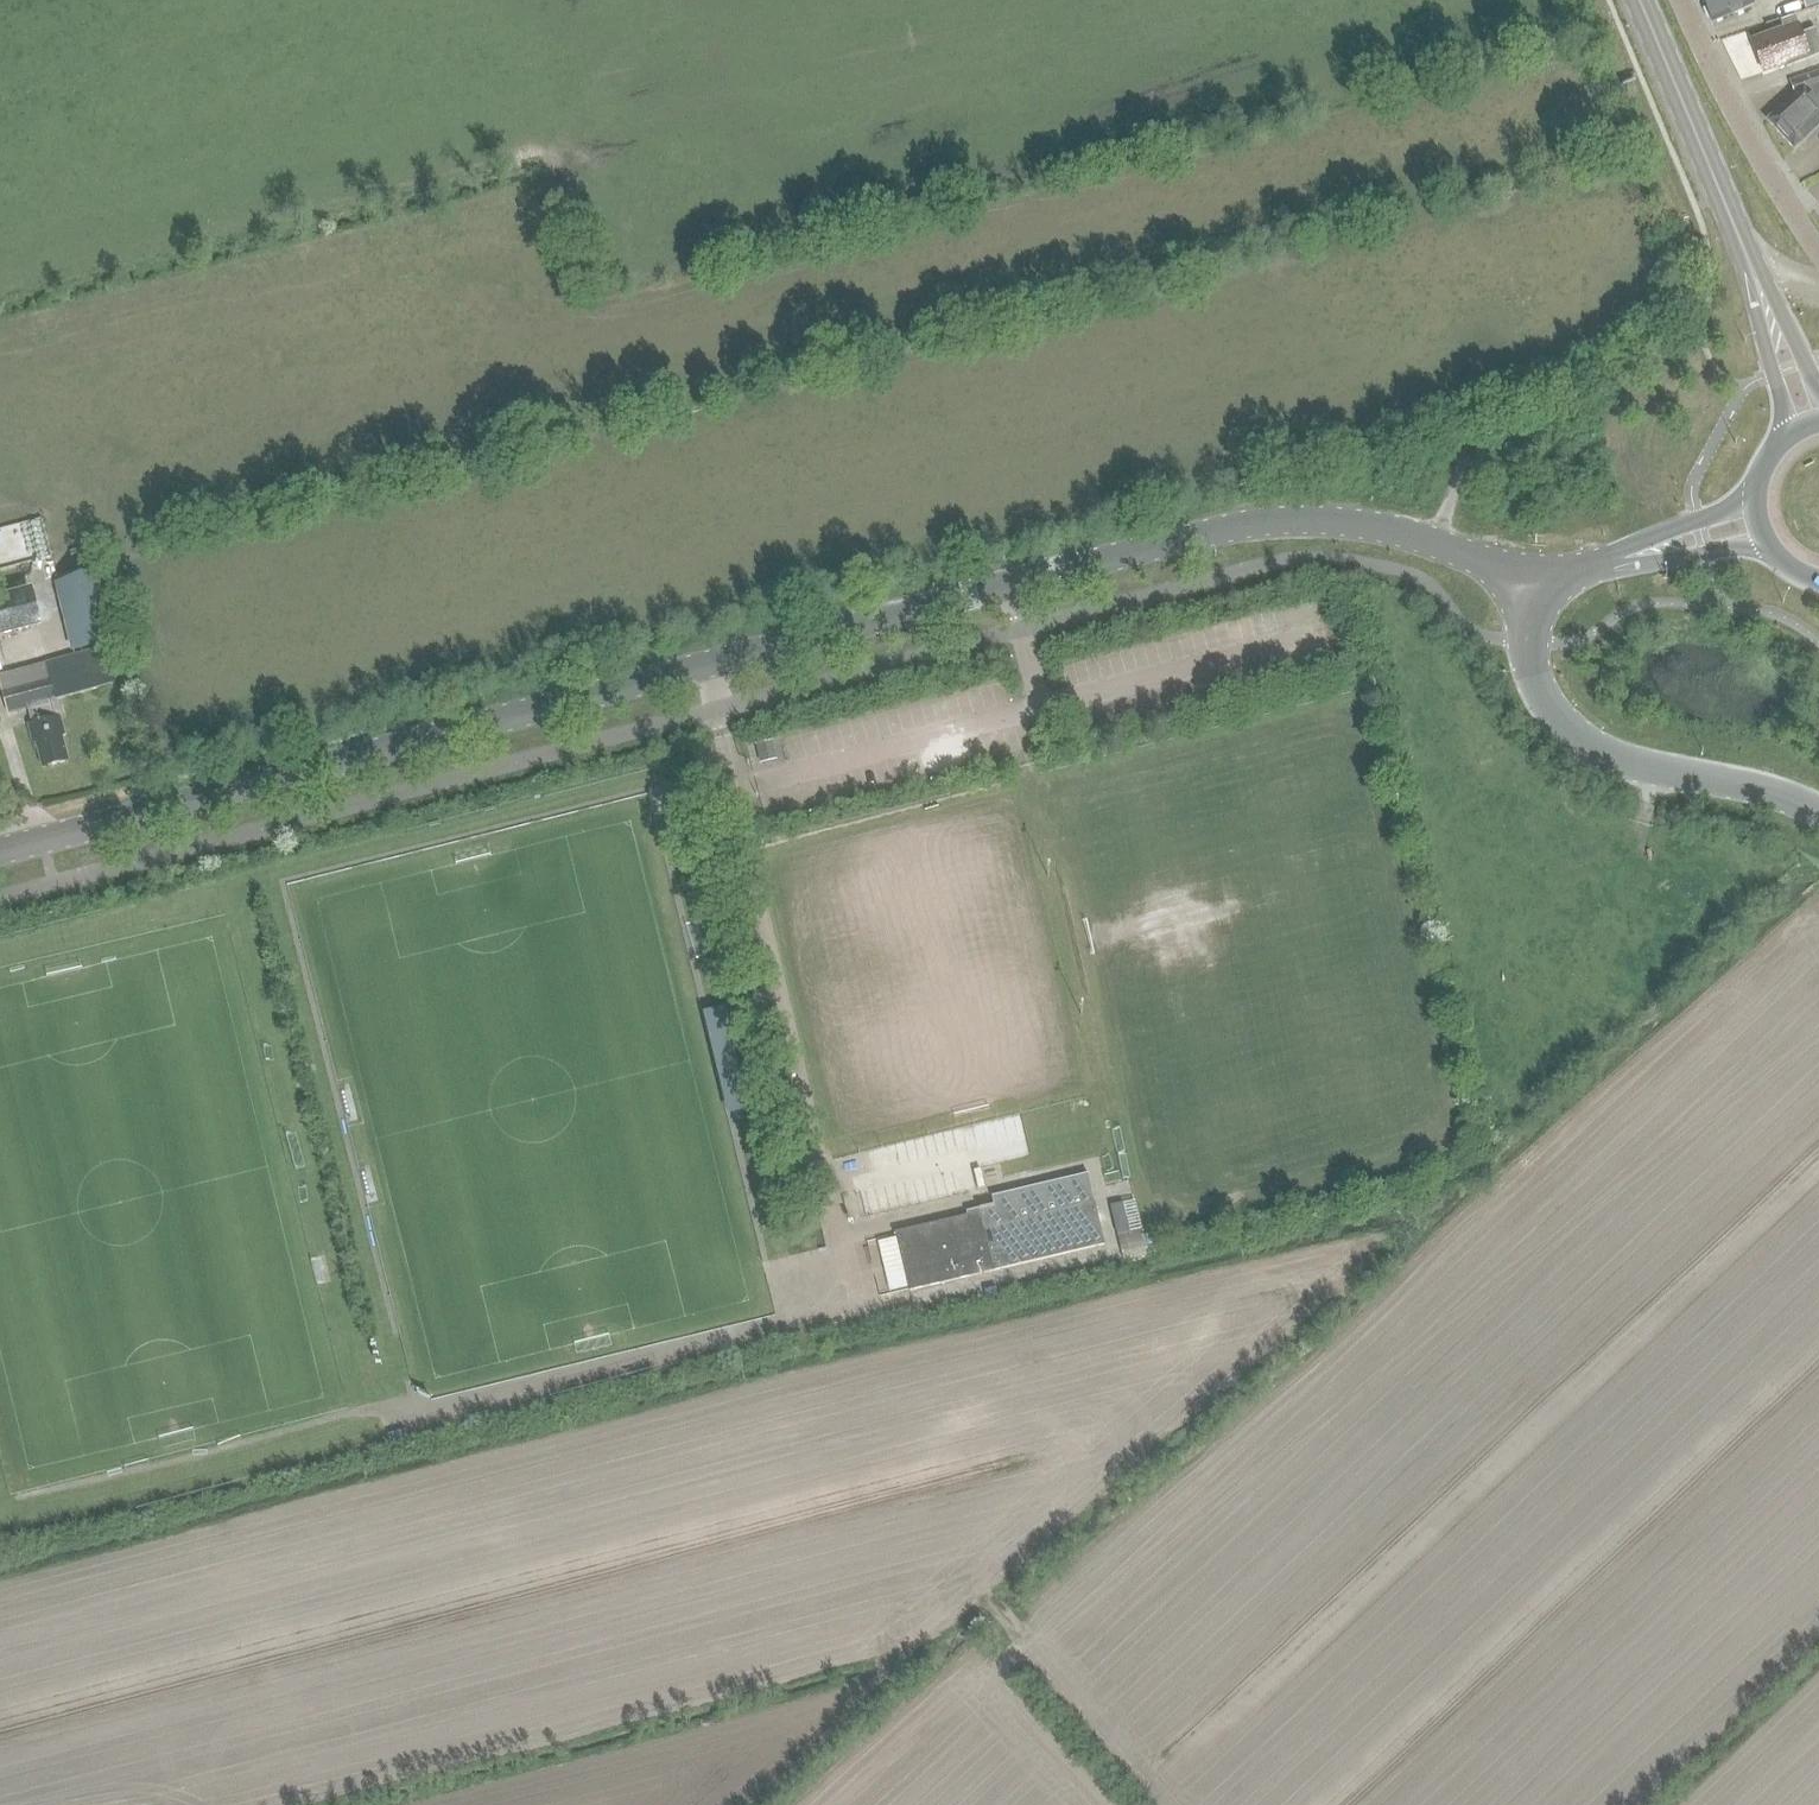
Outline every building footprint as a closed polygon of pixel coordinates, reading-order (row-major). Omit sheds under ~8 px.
[(1712,21),(1734,11),(1737,12),(1753,5),(1751,0),(1703,0),(1712,21)] [(1805,8),(1806,8),(1818,3),(1818,0),(1803,0),(1805,8)] [(1752,41),(1764,72),(1785,64),(1792,62),(1793,66),(1811,59),(1818,56),(1818,40),(1815,29),(1802,34),(1795,16),(1780,21),(1783,29),(1752,41)] [(1767,121),(1794,149),(1818,126),(1818,72),(1791,82),(1795,94),(1792,97),(1793,97),(1767,121)] [(54,582),(71,651),(114,640),(97,571),(54,582)] [(40,625),(32,595),(0,604),(0,636),(40,625)] [(31,724),(29,725),(34,745),(38,744),(45,768),(69,761),(63,735),(66,734),(57,700),(115,684),(106,649),(0,678),(3,690),(2,690),(8,713),(27,708),(31,724)] [(683,757),(687,768),(704,764),(701,752),(683,757)] [(714,1010),(721,1071),(742,1069),(735,1007),(714,1010)] [(980,1213),(896,1233),(909,1290),(1104,1245),(1087,1173),(1003,1193),(1006,1202),(994,1205),(993,1200),(978,1204),(980,1213)] [(1116,1205),(1123,1233),(1148,1228),(1142,1199),(1116,1205)] [(995,1287),(984,1290),(987,1301),(998,1298),(995,1287)]
